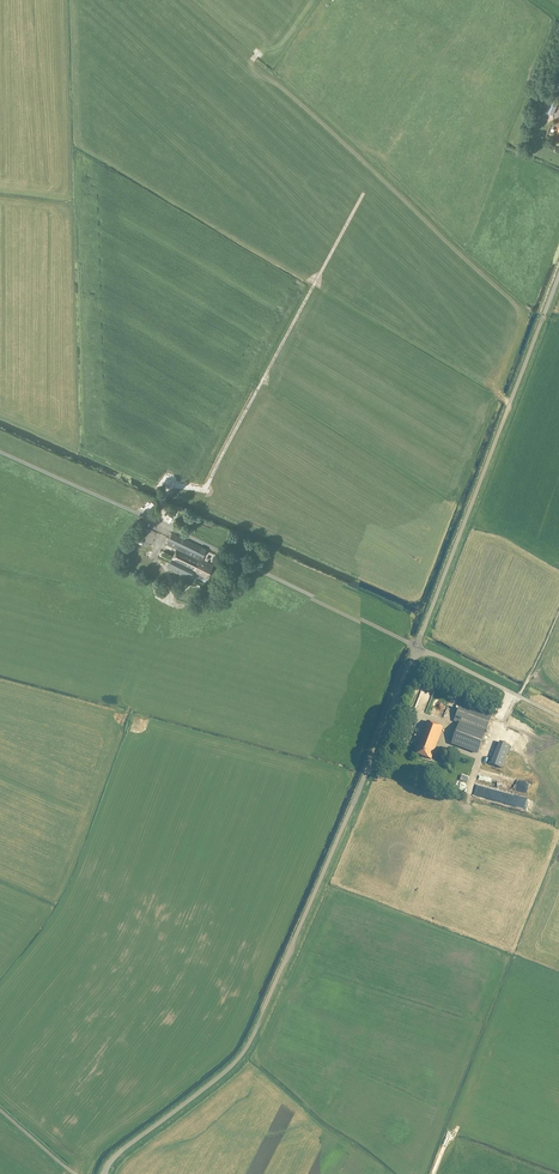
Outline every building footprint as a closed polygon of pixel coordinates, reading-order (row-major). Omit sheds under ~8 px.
[(545,112),(553,115),(558,99),(558,96),(550,93),(546,104),(548,105),(545,112)] [(176,549),(169,565),(168,566),(191,577),(193,571),(207,578),(213,565),(202,560),(207,550),(172,533),(166,544),(176,549)] [(432,712),(432,713),(459,723),(451,743),(478,753),(485,733),(492,715),(461,703),(439,695),(433,711),(432,712)] [(419,743),(420,743),(418,748),(417,747),(415,754),(431,760),(443,727),(427,721),(419,743)] [(491,765),(501,768),(510,746),(499,742),(491,765)] [(496,784),(499,774),(496,774),(496,772),(481,769),(480,776),(487,777),(486,782),(496,784)]
